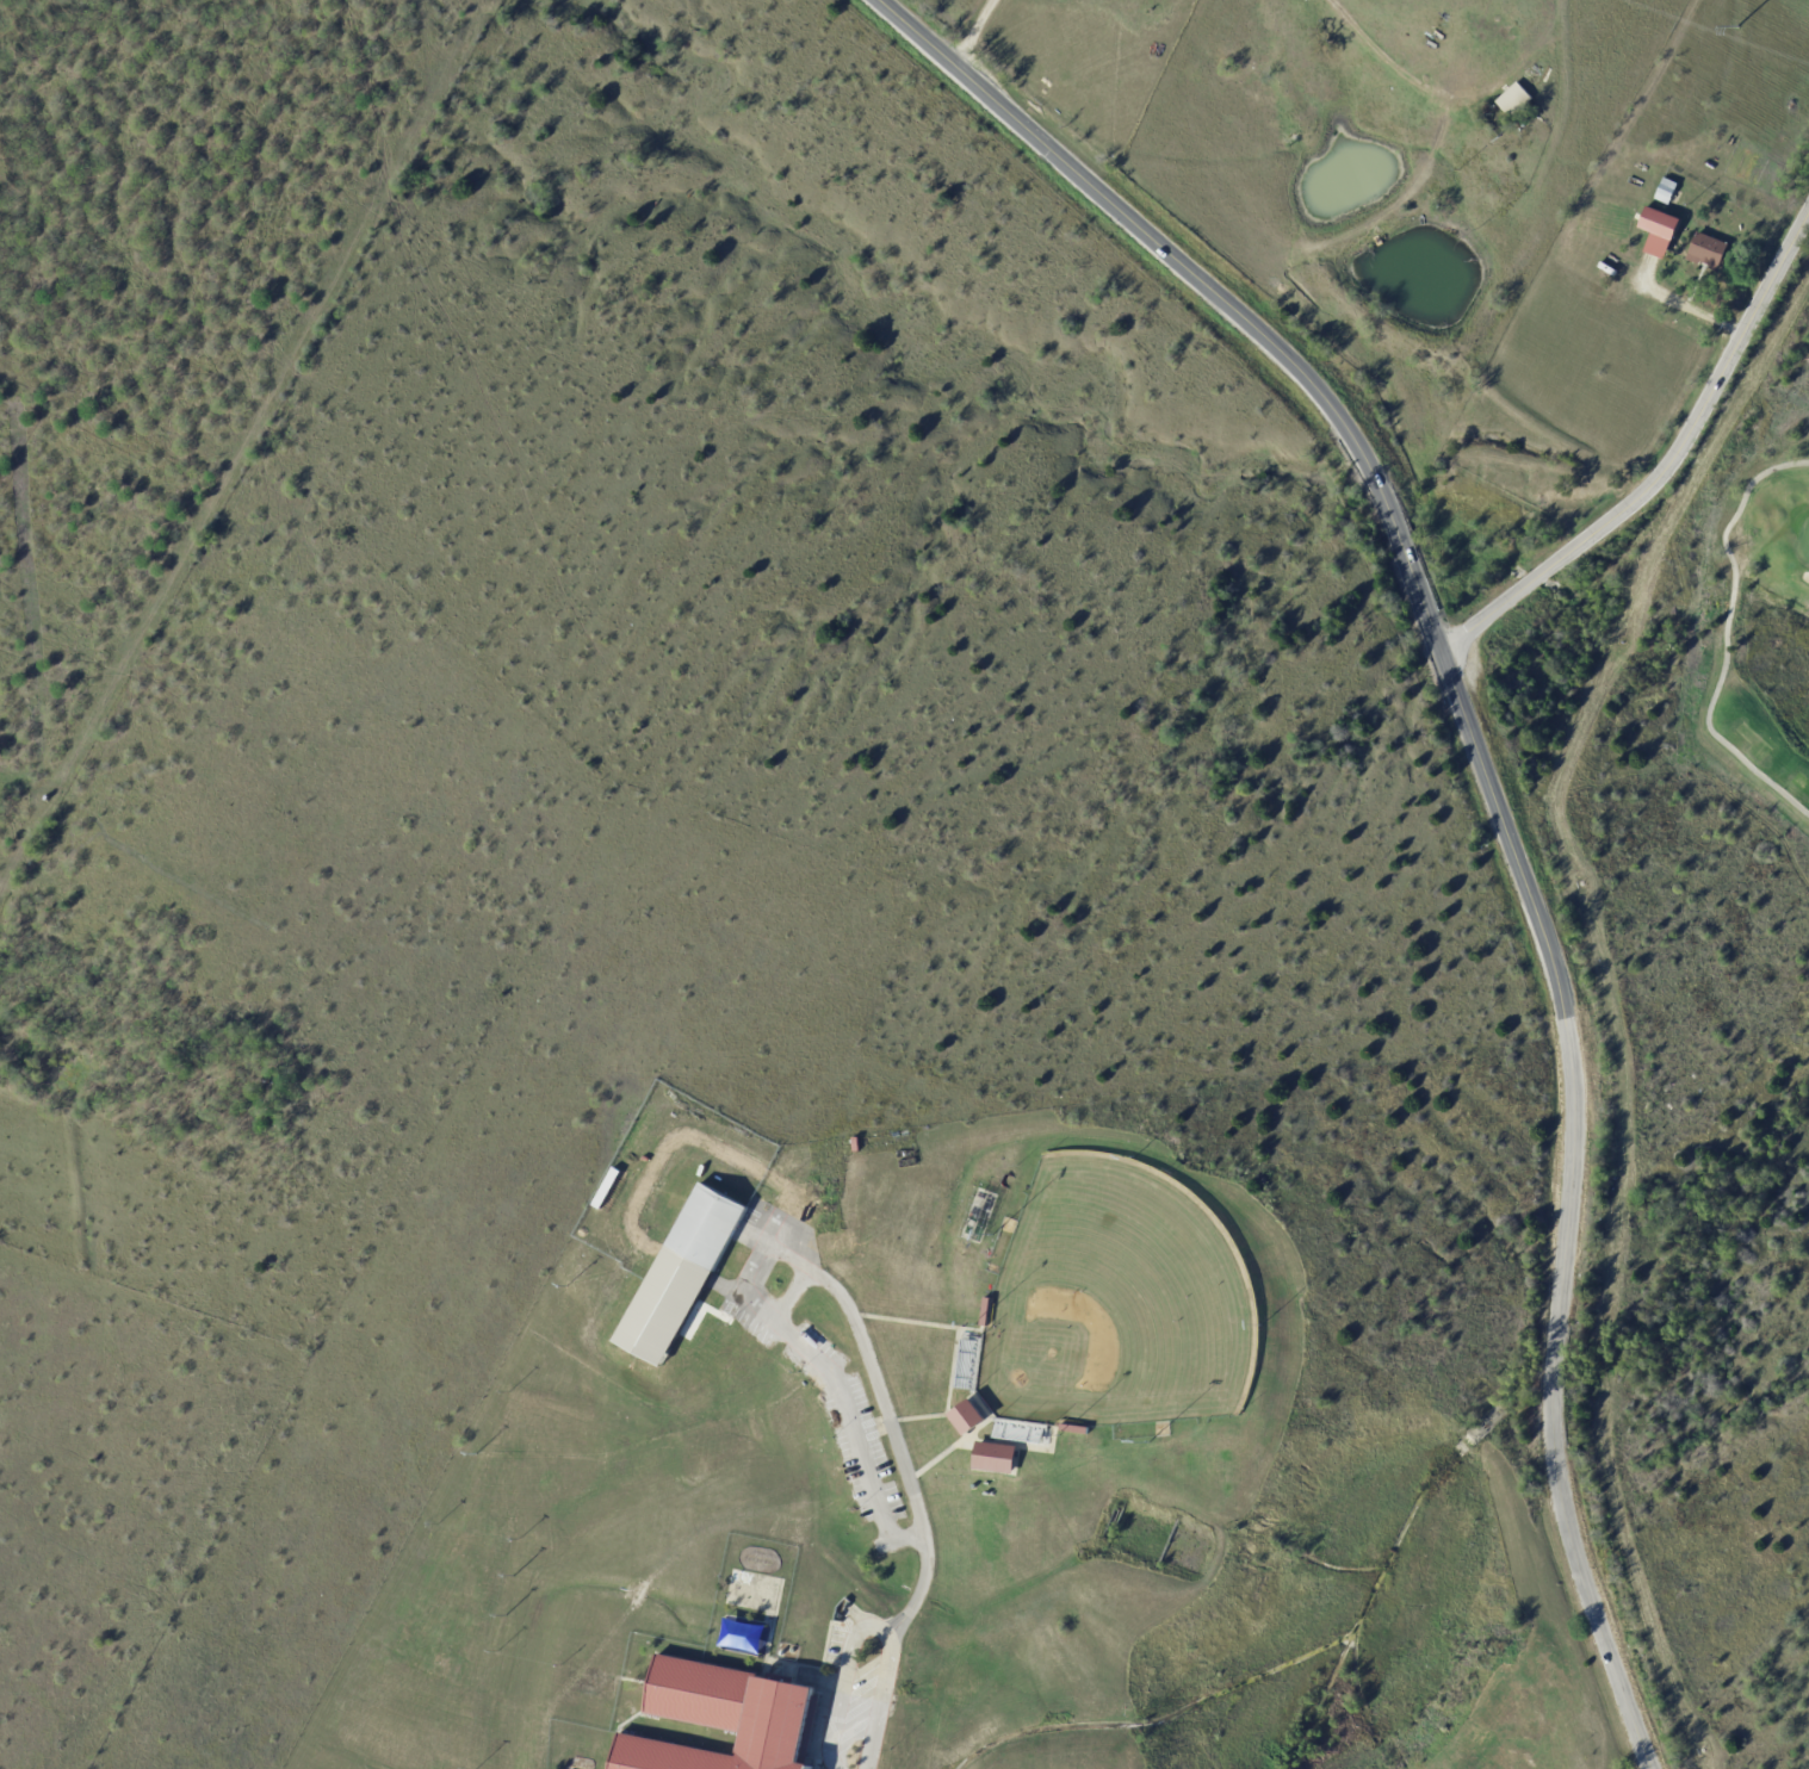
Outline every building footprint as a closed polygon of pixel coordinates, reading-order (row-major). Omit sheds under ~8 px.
[(1514,116),(1499,99),(1520,80),(1536,97),(1514,116)] [(1708,165),(1711,160),(1718,165),(1715,169),(1708,165)] [(1678,190),(1671,204),(1656,198),(1666,178),(1680,184),(1678,190)] [(1678,237),(1668,261),(1647,253),(1655,234),(1642,228),(1650,206),(1684,221),(1678,237)] [(1709,262),(1692,255),(1700,231),(1733,244),(1723,268),(1709,262)] [(756,1215),(669,1374),(621,1348),(707,1188),(756,1215)] [(991,1298),(993,1298),(990,1326),(983,1326),(986,1298),(991,1298)] [(992,1421),(969,1438),(953,1415),(975,1398),(992,1421)] [(993,1438),(1043,1442),(1045,1423),(994,1419),(993,1438)] [(1091,1428),(1090,1434),(1063,1430),(1064,1424),(1091,1428)] [(1020,1450),(1016,1475),(975,1470),(979,1442),(1020,1447),(1020,1450)] [(828,1767),(827,1768),(623,1768),(630,1734),(755,1759),(760,1736),(653,1715),(665,1656),(832,1690),(817,1764),(828,1767)]
